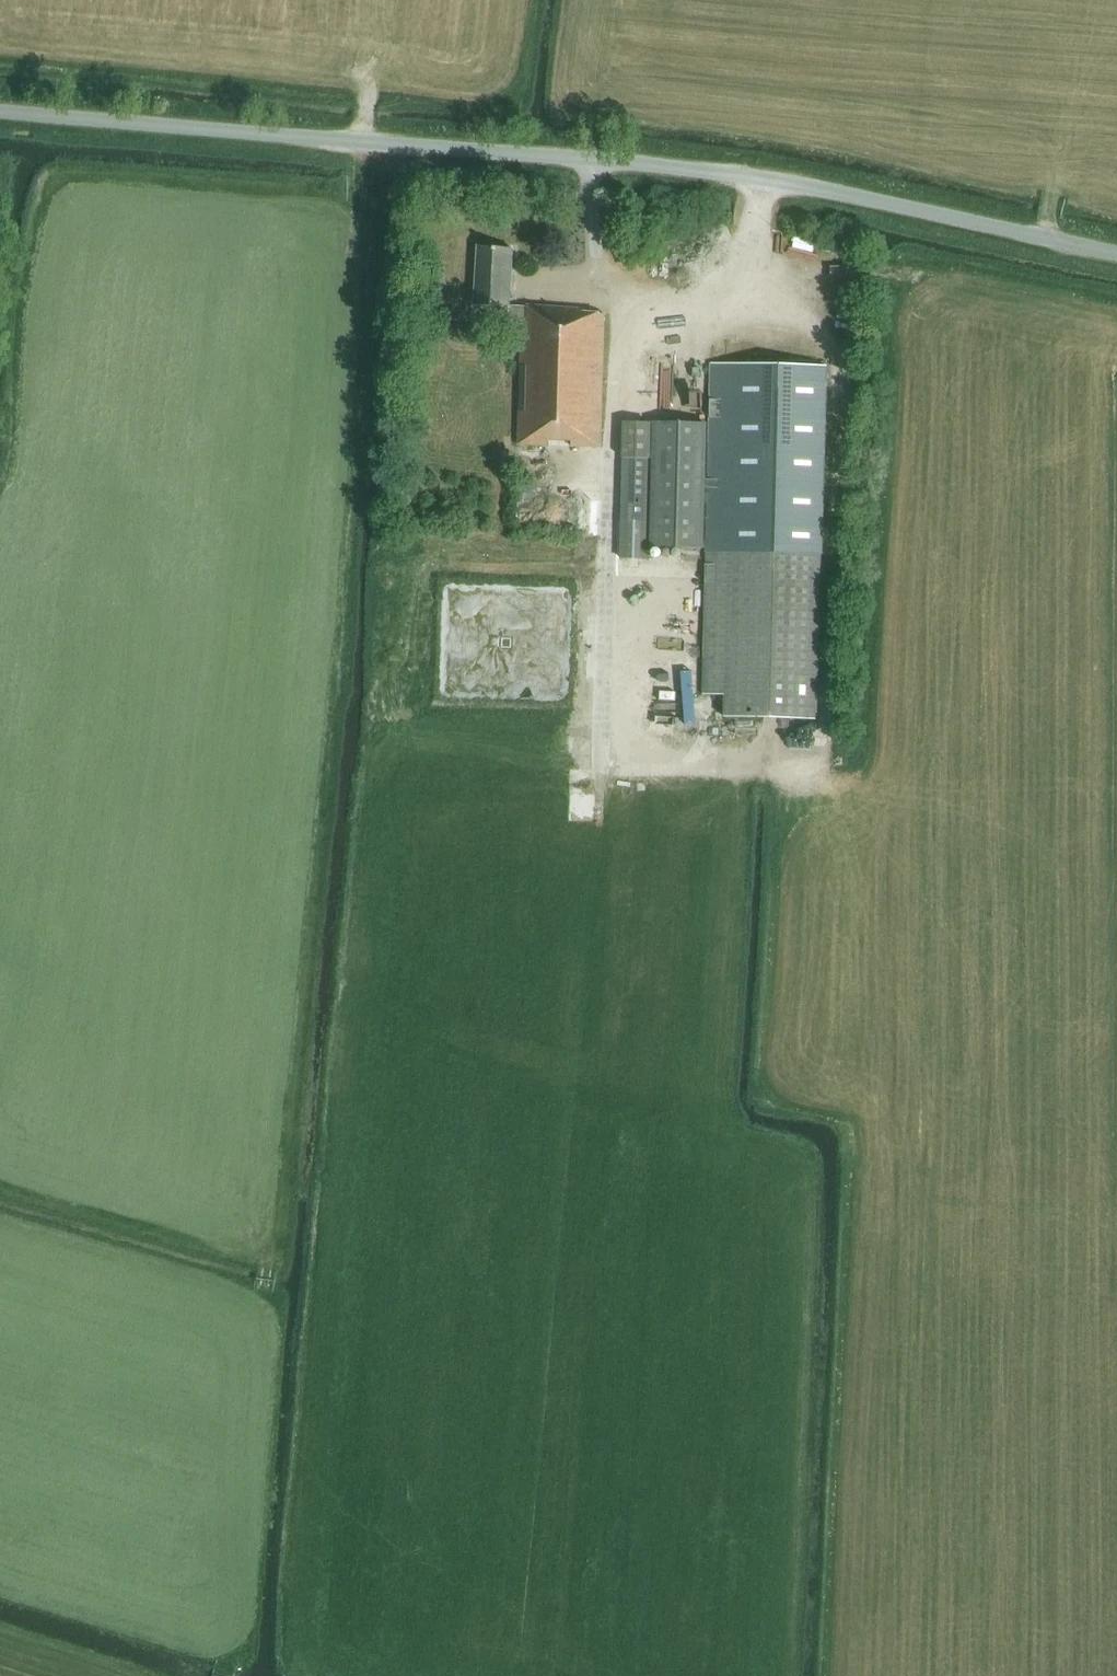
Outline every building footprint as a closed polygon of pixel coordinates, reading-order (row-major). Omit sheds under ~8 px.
[(601,447),(604,313),(583,312),(583,310),(527,306),(526,308),(509,306),(513,249),(478,247),(476,305),(504,306),(504,319),(525,320),(524,327),(523,327),(519,444),(601,447)] [(707,562),(821,565),(826,366),(712,363),(709,479),(705,479),(707,424),(654,423),(651,547),(704,548),(705,493),(709,494),(707,562)] [(648,523),(651,424),(623,423),(620,522),(620,560),(647,560),(648,523)] [(821,565),(707,562),(704,695),(724,695),(724,718),(817,721),(821,565)]
